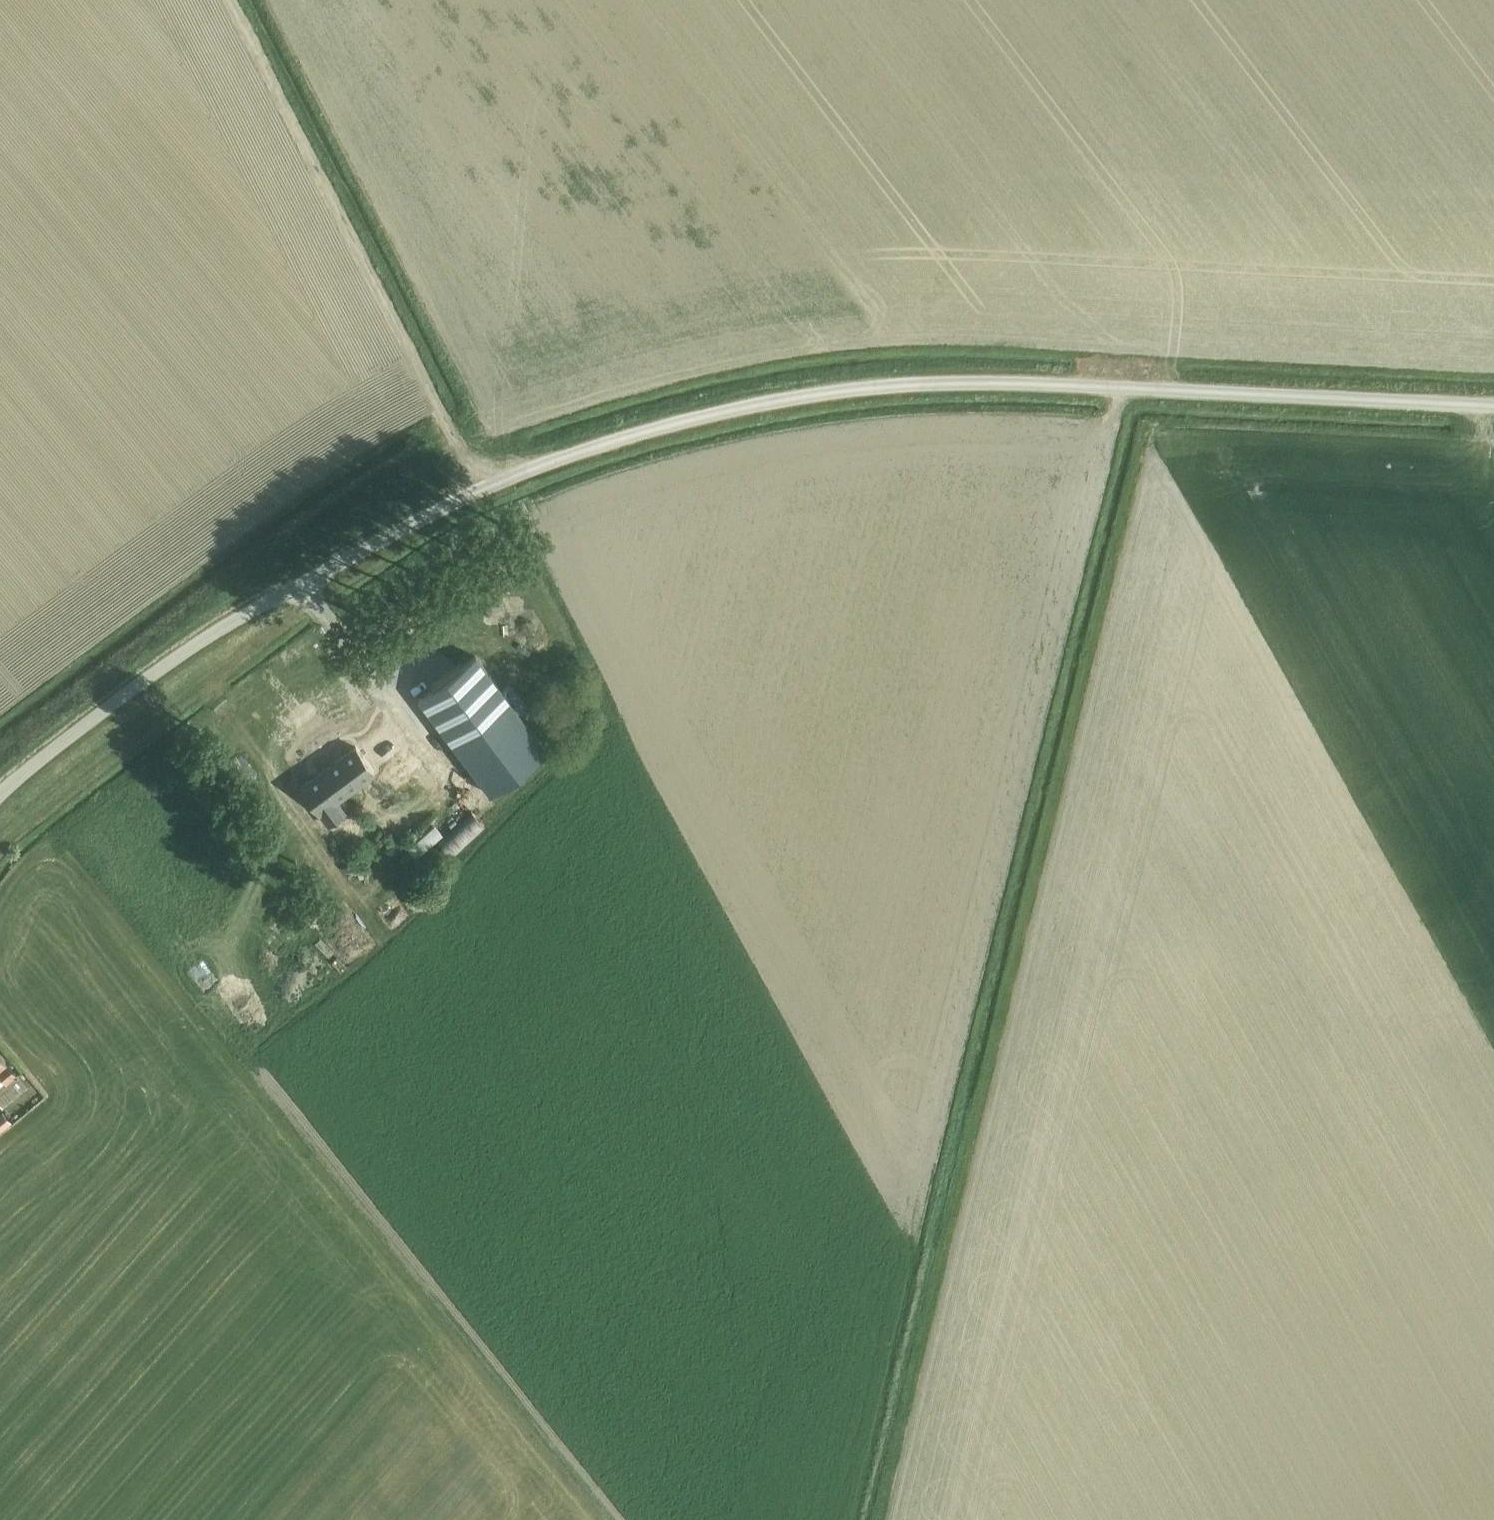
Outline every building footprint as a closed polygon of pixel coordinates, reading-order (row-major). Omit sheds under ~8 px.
[(473,656),(417,697),(493,800),(551,751),(473,656)] [(369,736),(297,790),(326,828),(347,811),(337,797),(382,762),(369,736)] [(438,841),(452,857),(485,826),(470,811),(438,841)] [(12,1080),(11,1079),(15,1076),(0,1058),(0,1091),(12,1080)] [(28,1104),(40,1095),(34,1085),(21,1094),(28,1104)] [(0,1113),(0,1130),(9,1122),(1,1112),(0,1113)]
